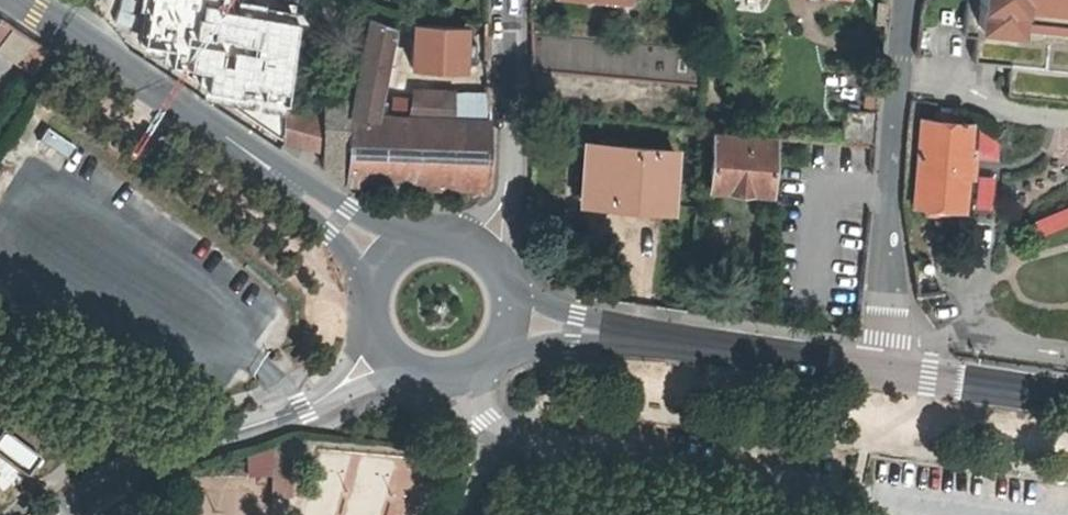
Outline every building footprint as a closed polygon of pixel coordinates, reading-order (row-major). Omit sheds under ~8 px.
[(973,62),(1009,66),(1007,95),(1067,101),(1067,0),(978,0),(973,62)] [(15,30),(2,21),(0,24),(0,42),(5,45),(15,30)] [(408,40),(427,43),(429,26),(410,23),(408,40)] [(353,114),(376,115),(392,29),(366,25),(354,101),(353,114)] [(15,30),(5,45),(0,53),(0,54),(20,67),(23,62),(39,73),(51,54),(15,30)] [(533,36),(533,71),(705,86),(709,51),(533,36)] [(227,60),(232,43),(214,37),(209,54),(227,60)] [(414,94),(413,117),(451,118),(452,96),(414,94)] [(485,120),(485,98),(452,96),(451,118),(485,120)] [(353,114),(354,101),(326,99),(325,112),(286,109),(282,140),(325,154),(323,168),(347,184),(353,114)] [(873,141),(877,113),(846,110),(844,139),(873,141)] [(933,121),(921,120),(914,206),(926,207),(926,215),(945,216),(946,208),(959,209),(966,123),(953,122),(953,115),(934,113),(933,121)] [(413,117),(376,115),(353,114),(347,184),(419,188),(485,191),(485,120),(451,118),(413,117)] [(768,191),(771,138),(700,133),(700,149),(712,150),(710,186),(768,191)] [(584,201),(668,209),(673,152),(589,144),(584,201)] [(1067,226),(1067,206),(1030,221),(1037,238),(1067,226)] [(288,441),(273,446),(291,501),(305,496),(288,441)]
